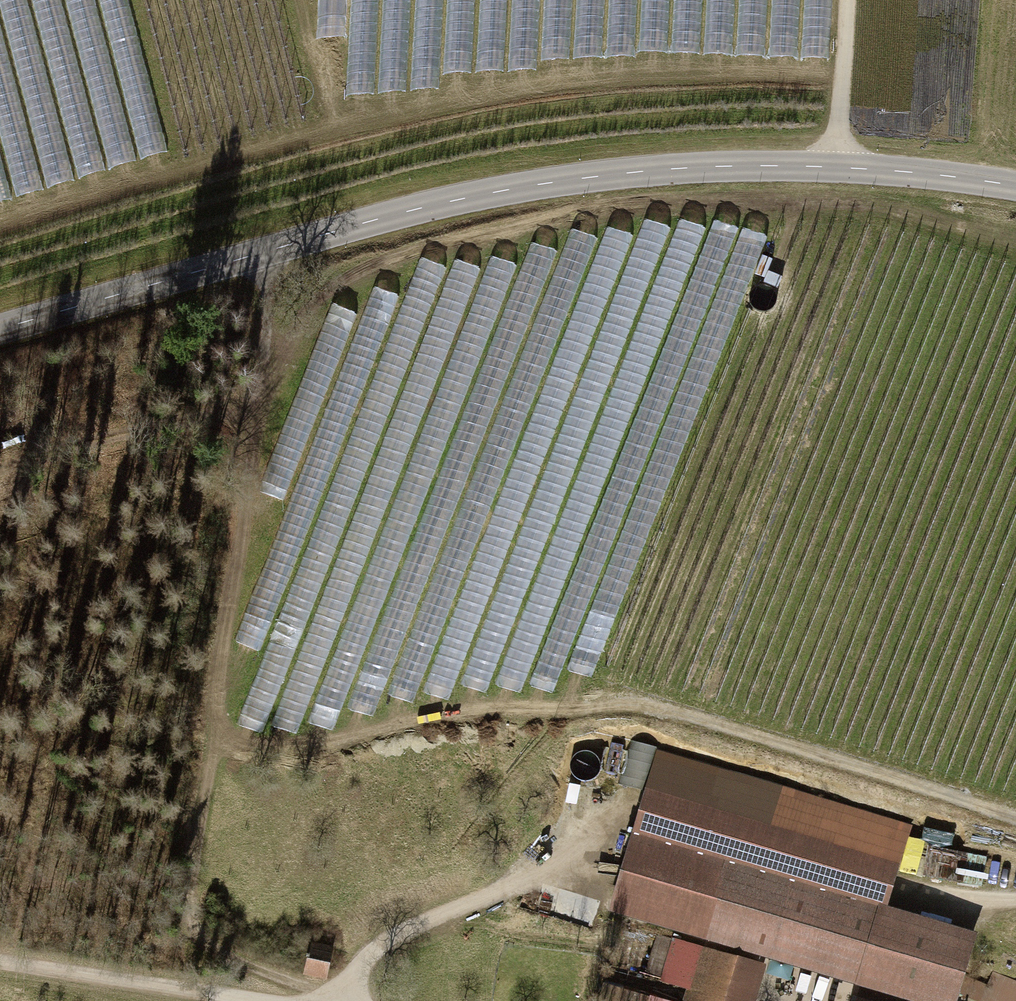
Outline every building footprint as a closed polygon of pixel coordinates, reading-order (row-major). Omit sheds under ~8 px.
[(659,258),(672,227),(650,218),(638,250),(659,258)] [(436,296),(446,266),(424,259),(414,288),(436,296)] [(380,354),(398,293),(376,287),(358,347),(380,354)] [(333,303),(271,476),(294,484),(356,311),(333,303)] [(503,686),(525,693),(564,582),(542,574),(503,686)] [(307,622),(281,729),(305,734),(331,628),(307,622)] [(430,693),(455,699),(471,634),(462,632),(459,644),(443,640),(430,693)] [(435,642),(411,634),(392,694),(417,701),(435,642)] [(650,788),(618,913),(921,1000),(973,1000),(990,934),(897,905),(908,863),(650,788)] [(342,947),(315,941),(310,976),(336,981),(342,947)] [(676,941),(664,983),(691,990),(688,1000),(766,1000),(775,968),(676,941)] [(1002,972),(989,1000),(1015,1000),(1015,978),(1002,972)] [(622,985),(618,1000),(679,1000),(622,985)] [(866,989),(862,1000),(905,1000),(866,989)]
